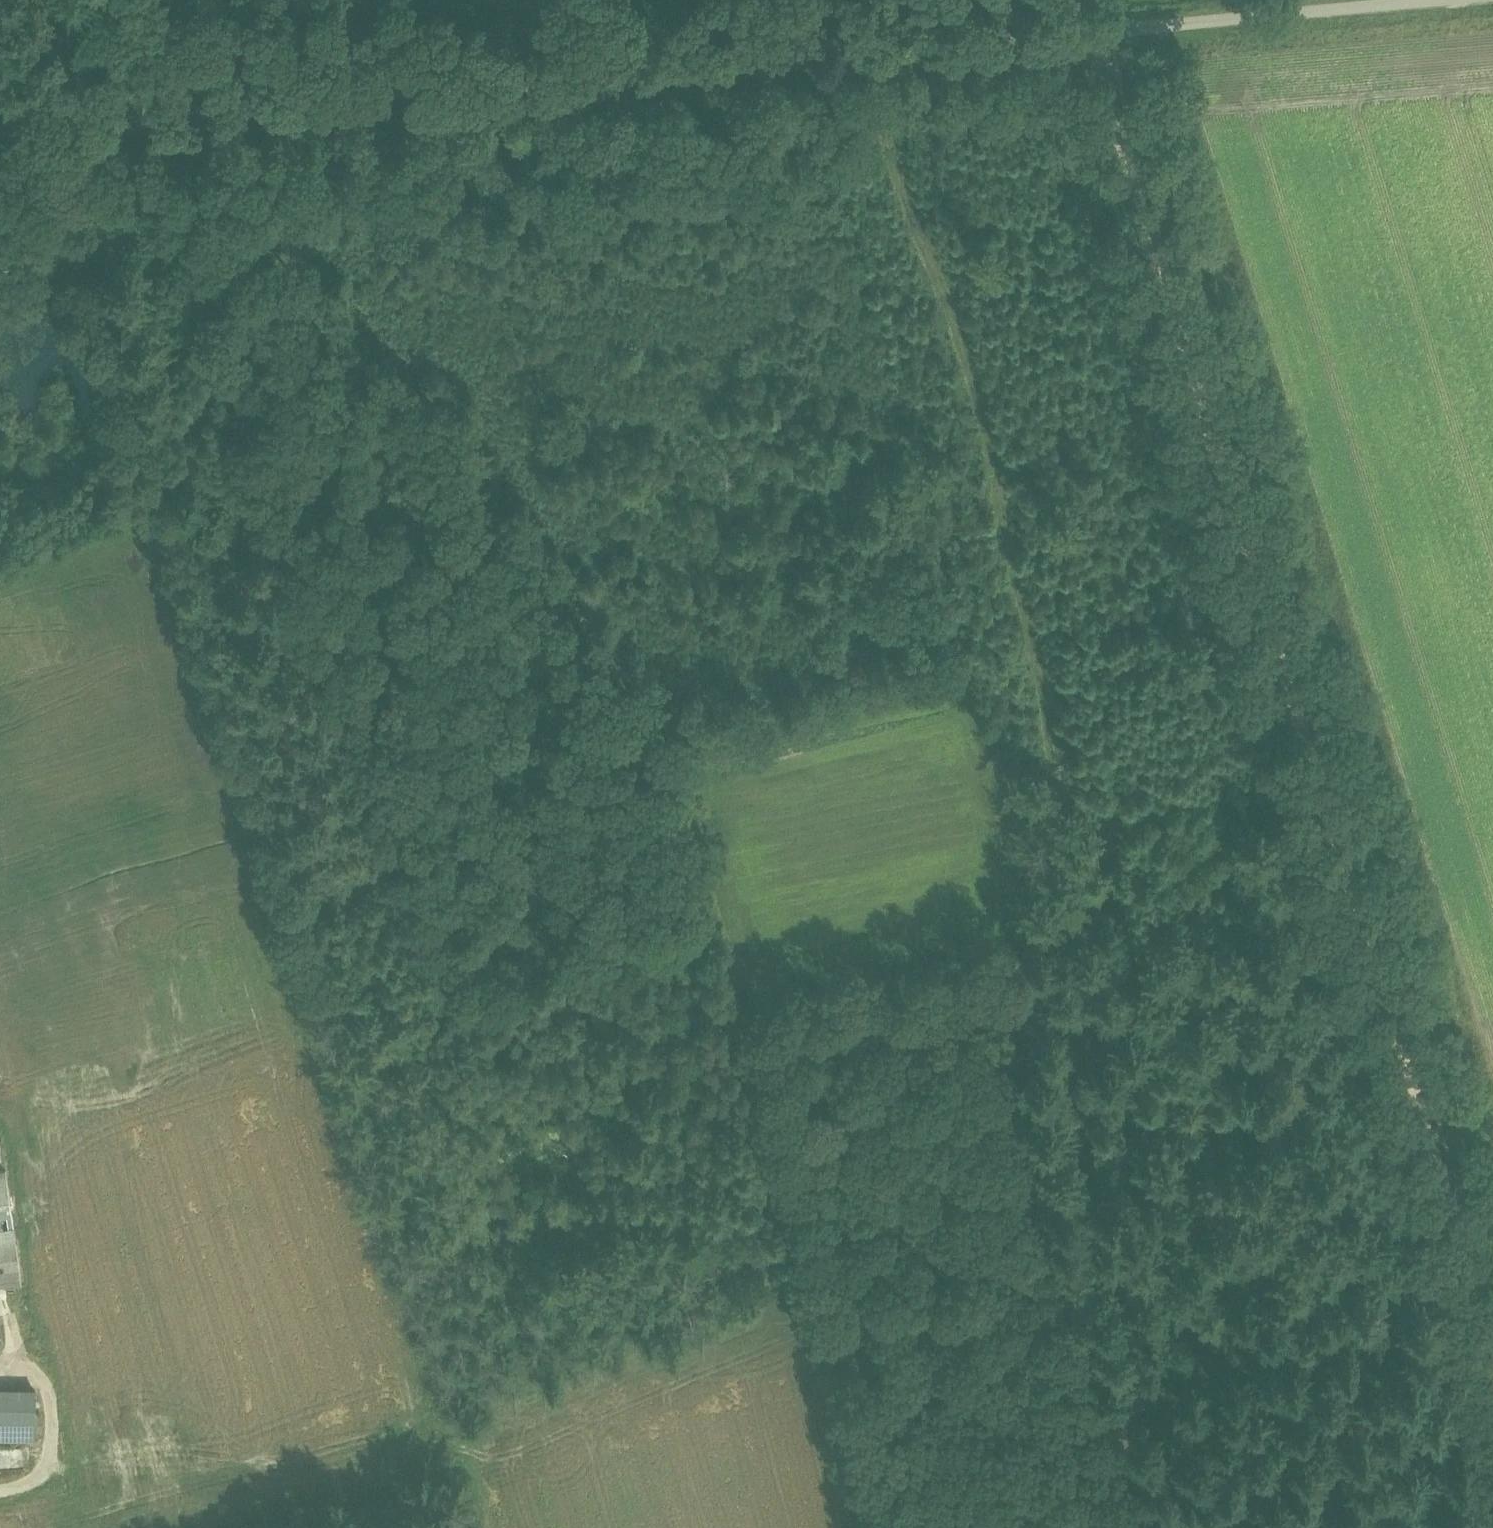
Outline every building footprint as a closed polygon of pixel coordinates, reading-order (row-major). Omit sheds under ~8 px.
[(22,1283),(15,1228),(7,1171),(0,1172),(0,1286),(22,1283)] [(0,1389),(0,1438),(35,1439),(36,1390),(0,1389)]
